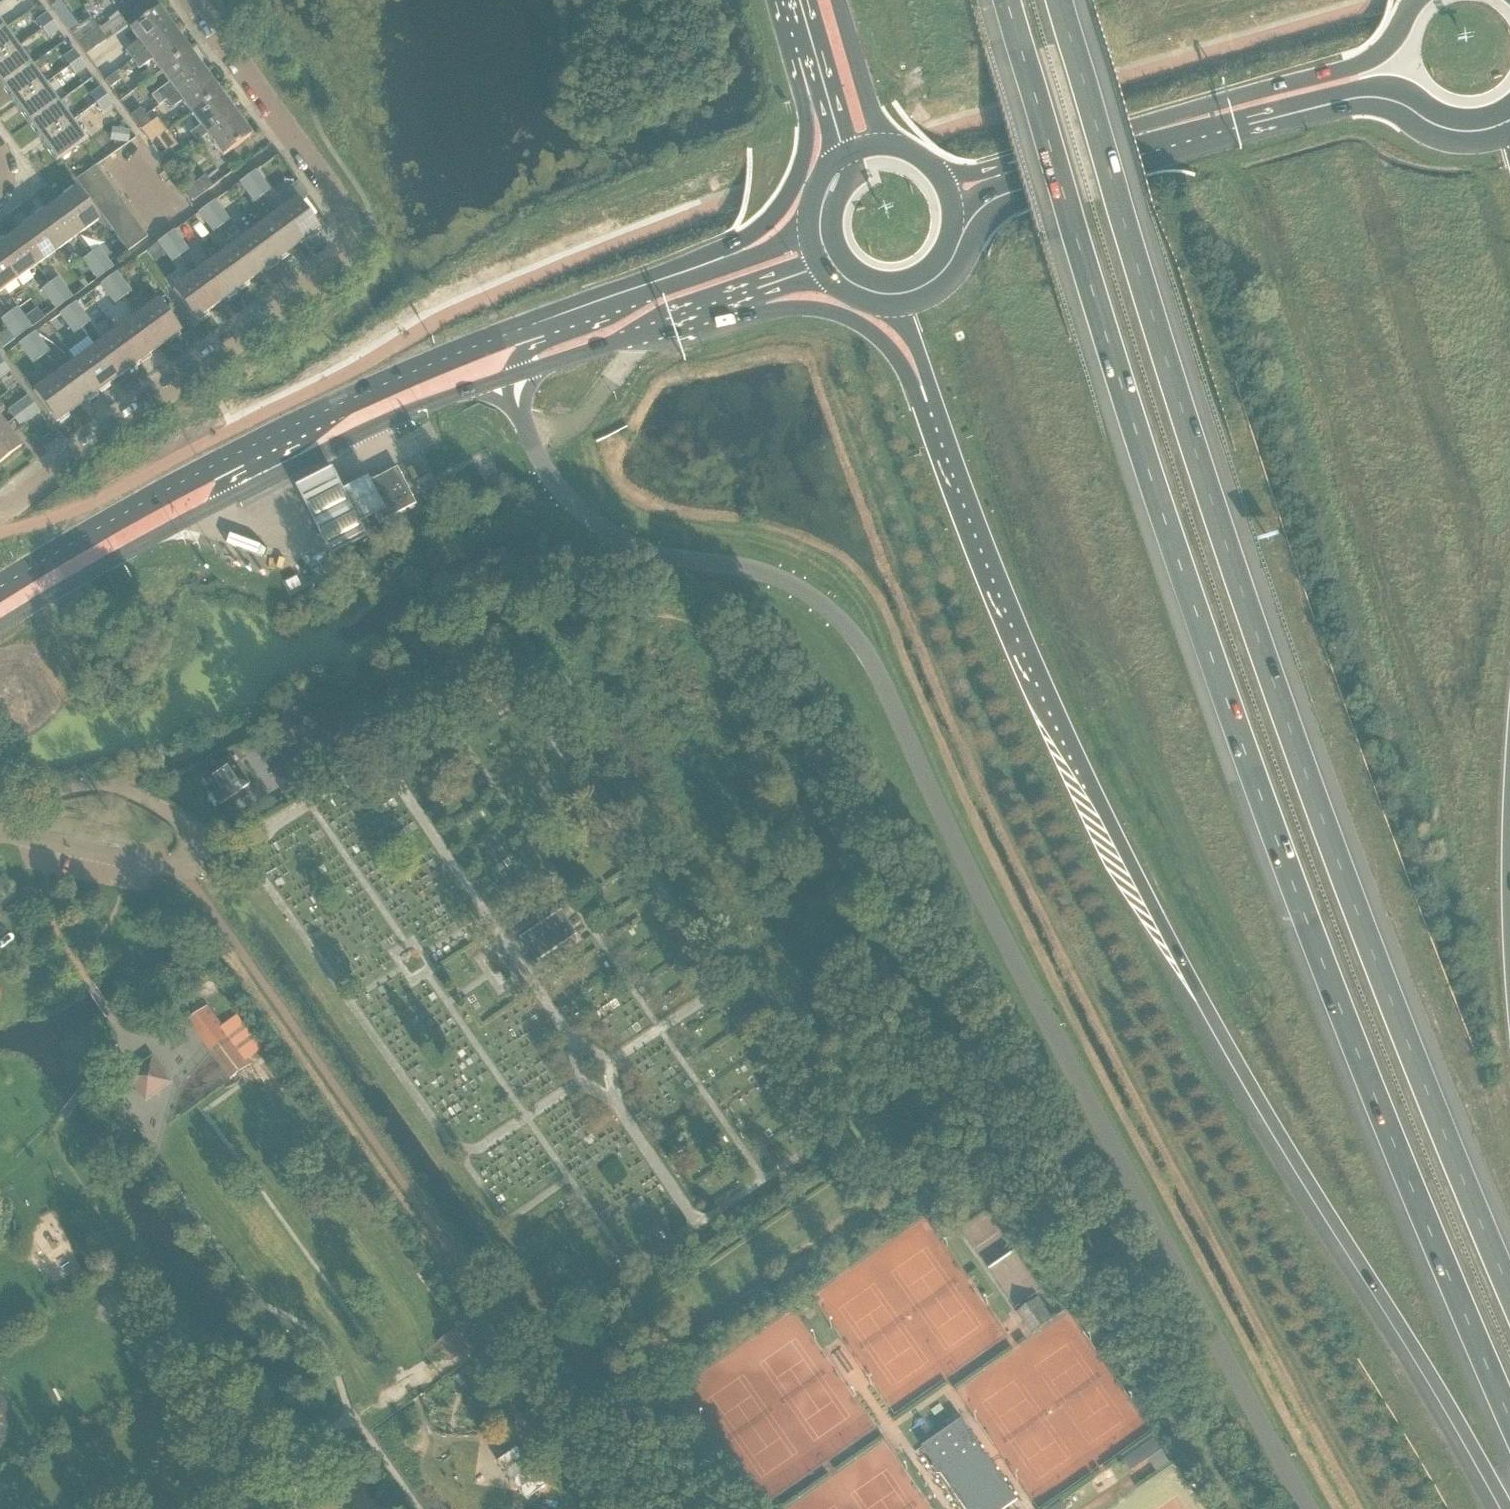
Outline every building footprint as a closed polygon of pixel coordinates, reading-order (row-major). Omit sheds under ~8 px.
[(133,60),(173,30),(158,9),(130,29),(139,41),(126,49),(133,60)] [(47,14),(36,21),(42,29),(53,22),(47,14)] [(78,44),(99,28),(91,18),(70,33),(78,44)] [(53,22),(42,29),(49,38),(59,30),(53,22)] [(18,47),(4,28),(0,32),(0,60),(18,47)] [(99,28),(78,44),(86,54),(107,39),(99,28)] [(188,51),(173,30),(133,60),(139,69),(152,59),(161,71),(188,51)] [(31,65),(18,47),(0,60),(0,85),(2,87),(31,65)] [(73,51),(63,58),(69,66),(79,59),(73,51)] [(166,100),(204,72),(188,51),(161,71),(169,83),(152,95),(158,105),(166,100)] [(79,59),(69,66),(75,75),(86,67),(79,59)] [(31,65),(2,87),(15,106),(45,84),(31,65)] [(171,107),(182,100),(191,113),(219,93),(204,72),(166,100),(171,107)] [(115,73),(105,80),(110,87),(120,80),(115,73)] [(45,84),(15,106),(28,124),(58,103),(45,84)] [(100,88),(90,95),(96,104),(106,96),(100,88)] [(219,93),(191,113),(200,125),(190,133),(196,141),(197,142),(207,134),(234,114),(219,93)] [(106,96),(96,104),(102,112),(112,104),(106,96)] [(58,103),(28,124),(42,143),(72,121),(58,103)] [(136,122),(146,114),(141,107),(130,115),(136,122)] [(146,114),(136,122),(151,143),(167,131),(157,118),(152,122),(146,114)] [(207,134),(222,156),(250,136),(234,114),(207,134)] [(72,121),(42,143),(56,162),(86,140),(72,121)] [(122,128),(120,140),(128,142),(130,130),(122,128)] [(151,143),(161,156),(176,144),(167,131),(151,143)] [(176,157),(171,150),(161,157),(166,164),(176,157)] [(103,176),(95,166),(76,180),(83,190),(103,176)] [(247,177),(261,196),(269,190),(255,171),(247,177)] [(205,175),(184,190),(192,201),(213,186),(205,175)] [(110,186),(103,176),(83,190),(91,200),(110,186)] [(253,202),(261,196),(247,177),(239,182),(253,202)] [(91,200),(98,210),(118,196),(110,186),(91,200)] [(98,220),(75,189),(55,204),(77,236),(98,220)] [(125,206),(118,196),(98,210),(105,220),(125,206)] [(296,199),(275,214),(297,245),(318,230),(296,199)] [(206,207),(220,226),(229,220),(214,200),(206,207)] [(55,204),(34,219),(57,251),(77,236),(55,204)] [(125,206),(105,220),(113,230),(132,216),(125,206)] [(213,231),(220,226),(206,207),(199,212),(213,231)] [(277,260),(297,245),(275,214),(254,229),(277,260)] [(140,226),(132,216),(113,230),(120,241),(140,226)] [(34,219),(14,234),(36,265),(57,251),(34,219)] [(140,226),(120,241),(128,251),(147,237),(140,226)] [(234,244),(257,275),(277,260),(254,229),(234,244)] [(165,236),(179,256),(188,250),(173,230),(165,236)] [(0,244),(0,258),(16,280),(36,265),(14,234),(0,244)] [(171,262),(179,256),(165,236),(157,242),(171,262)] [(236,290),(257,275),(234,244),(213,259),(236,290)] [(92,256),(105,273),(106,275),(116,268),(102,249),(92,256)] [(106,275),(105,273),(92,256),(86,261),(100,280),(106,275)] [(16,280),(0,258),(0,292),(16,280)] [(216,305),(236,290),(213,259),(193,274),(216,305)] [(109,280),(123,299),(133,292),(119,273),(109,280)] [(195,320),(216,305),(193,274),(172,289),(195,320)] [(51,286),(64,303),(65,305),(75,297),(61,278),(51,286)] [(117,304),(123,299),(109,280),(103,284),(117,304)] [(59,309),(65,305),(64,303),(51,286),(45,290),(59,309)] [(136,316),(158,347),(179,332),(156,301),(136,316)] [(69,310),(83,330),(93,322),(79,303),(69,310)] [(10,316),(23,333),(24,335),(34,328),(20,309),(10,316)] [(83,330),(69,310),(63,315),(77,334),(83,330)] [(24,335),(23,333),(10,316),(4,320),(18,339),(24,335)] [(138,362),(158,347),(136,316),(115,331),(138,362)] [(118,377),(138,362),(115,331),(95,346),(118,377)] [(28,340),(42,360),(52,352),(38,333),(28,340)] [(42,360),(28,340),(22,344),(37,364),(42,360)] [(97,392),(118,377),(95,346),(74,361),(97,392)] [(77,407),(97,392),(74,361),(54,376),(77,407)] [(10,371),(4,363),(0,366),(0,379),(10,371)] [(33,391),(56,422),(77,407),(54,376),(33,391)] [(11,377),(2,384),(8,392),(17,385),(11,377)] [(9,411),(14,418),(33,404),(27,397),(9,411)] [(33,404),(14,418),(21,427),(39,413),(33,404)] [(0,429),(0,463),(21,446),(5,426),(0,429)] [(366,485),(384,521),(416,504),(398,469),(366,485)] [(339,471),(304,489),(337,559),(374,540),(369,529),(384,521),(366,485),(350,492),(339,471)] [(338,763),(327,742),(299,758),(310,779),(338,763)] [(210,790),(220,805),(249,785),(231,758),(222,764),(221,762),(211,769),(212,771),(203,778),(211,790),(210,790)] [(294,774),(289,764),(275,772),(280,782),(294,774)] [(294,774),(280,782),(289,798),(300,792),(295,783),(298,781),(294,774)] [(578,934),(563,910),(522,936),(537,960),(578,934)] [(211,1052),(231,1038),(210,1009),(190,1023),(211,1052)] [(172,1082),(153,1056),(126,1075),(146,1102),(172,1082)] [(1017,1313),(1032,1334),(1054,1318),(1039,1297),(1017,1313)] [(923,1446),(966,1508),(1005,1508),(1018,1500),(962,1419),(923,1446)] [(515,1471),(541,1508),(544,1508),(562,1496),(534,1457),(515,1471)]
